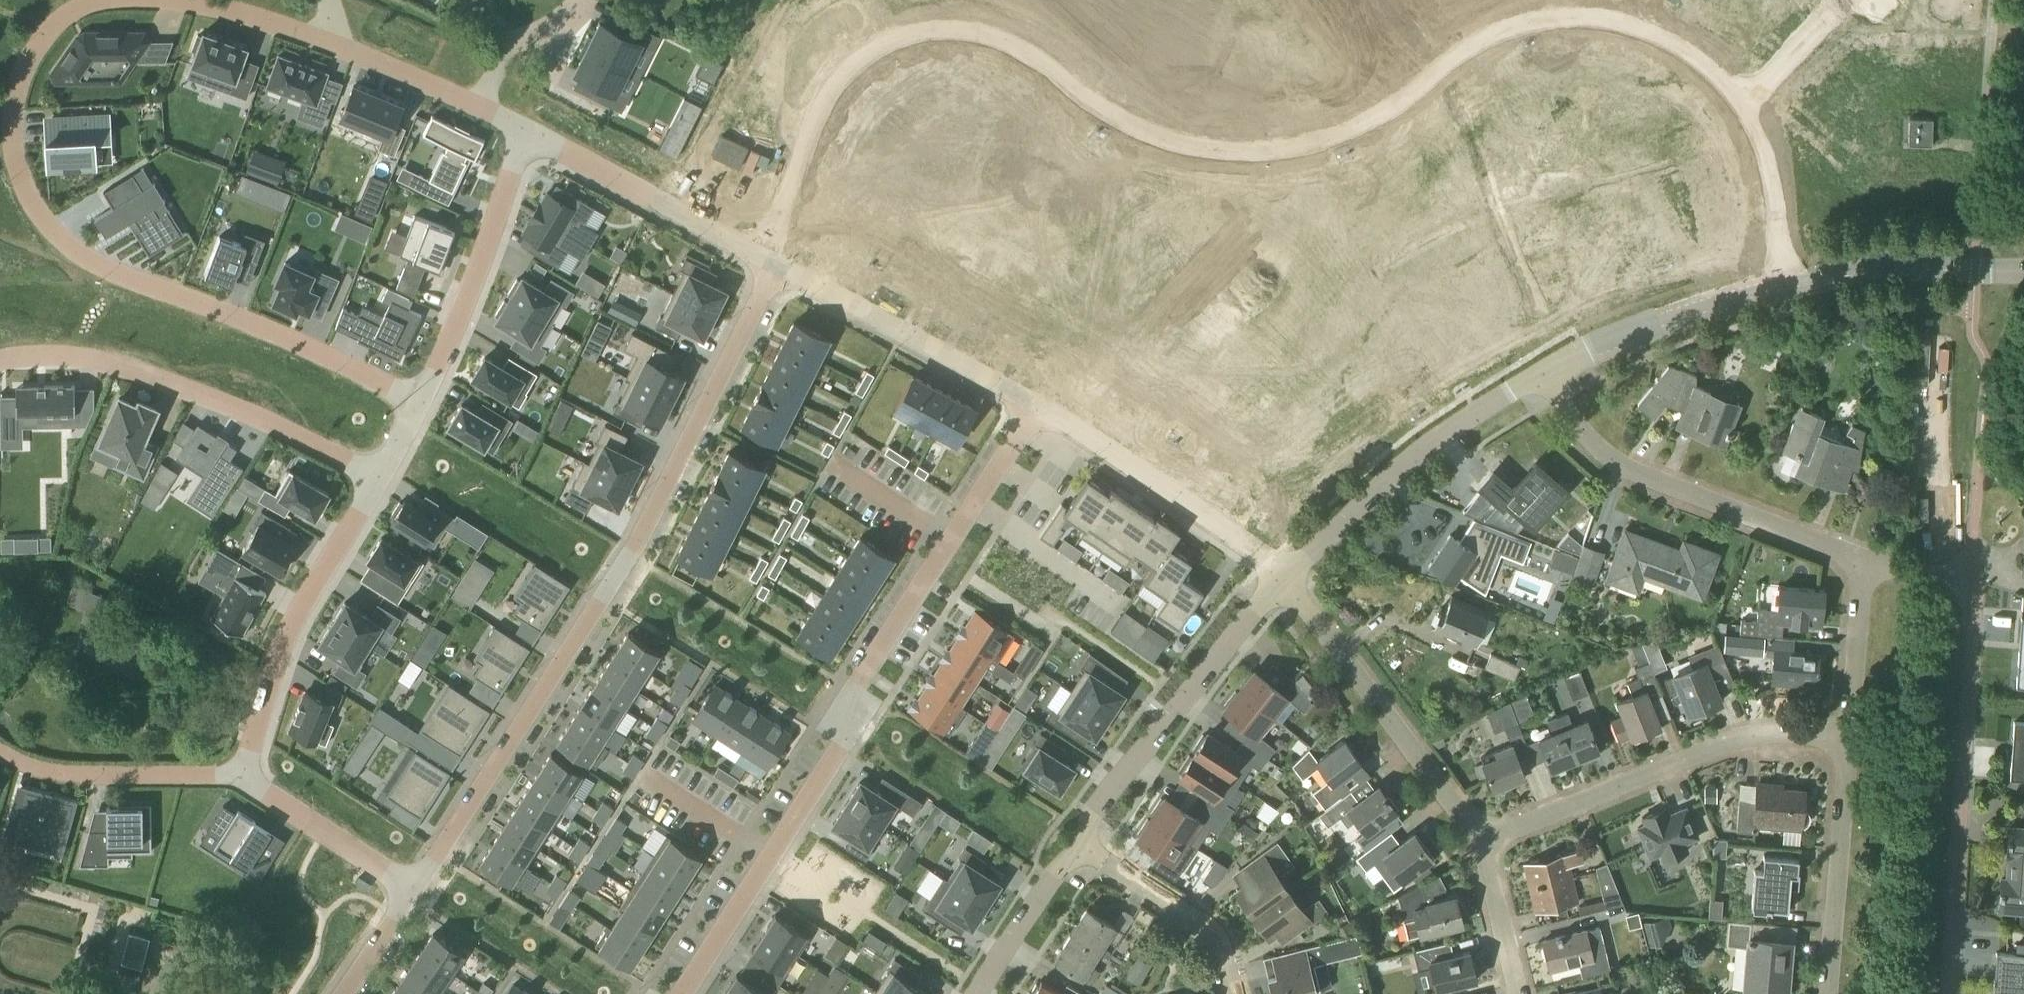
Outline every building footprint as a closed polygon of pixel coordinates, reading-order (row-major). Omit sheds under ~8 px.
[(588,35),(583,45),(627,68),(639,44),(651,50),(658,37),(630,23),(626,30),(618,26),(615,31),(601,23),(593,38),(588,35)] [(48,75),(54,84),(77,84),(79,80),(114,80),(114,62),(135,62),(143,62),(143,52),(150,41),(145,31),(84,31),(75,36),(48,75)] [(197,53),(193,65),(208,71),(204,83),(247,98),(259,66),(244,60),(248,49),(204,33),(203,37),(198,35),(193,51),(197,53)] [(577,56),(583,59),(576,73),(590,81),(588,86),(596,90),(593,97),(621,111),(627,98),(615,92),(627,68),(583,45),(577,56)] [(304,100),(302,106),(311,109),(307,120),(321,125),(330,101),(330,100),(319,96),(326,77),(327,73),(278,56),(267,87),(304,100)] [(705,57),(697,75),(713,83),(722,65),(705,57)] [(339,117),(383,133),(378,147),(395,153),(405,125),(393,121),(400,102),(351,84),(339,117)] [(684,98),(658,149),(676,158),(702,107),(684,98)] [(93,124),(92,115),(54,117),(55,133),(49,134),(50,141),(46,141),(47,169),(63,168),(64,177),(80,175),(79,167),(95,166),(94,146),(110,145),(109,123),(93,124)] [(453,126),(431,116),(422,134),(447,146),(444,151),(442,150),(428,179),(420,175),(414,187),(431,195),(436,184),(452,192),(466,162),(464,161),(467,155),(474,159),(483,141),(468,133),(469,131),(454,123),(453,126)] [(1907,142),(1931,142),(1931,116),(1908,116),(1907,142)] [(113,206),(98,215),(110,233),(131,219),(137,228),(132,231),(148,255),(182,232),(166,209),(158,214),(130,172),(103,190),(113,206)] [(593,207),(563,189),(557,199),(547,192),(535,213),(590,246),(598,233),(584,224),(593,207)] [(527,248),(558,267),(568,250),(582,259),(590,246),(535,213),(522,233),(533,240),(527,248)] [(406,236),(399,254),(399,255),(428,266),(439,271),(446,252),(454,231),(414,215),(406,236)] [(241,262),(255,267),(265,240),(245,233),(241,244),(219,236),(204,275),(232,286),(241,262)] [(621,260),(627,249),(616,242),(610,253),(621,260)] [(670,291),(714,313),(725,291),(705,281),(712,267),(677,250),(669,265),(680,270),(670,291)] [(296,311),(293,309),(294,306),(308,312),(313,300),(326,305),(337,280),(312,269),(310,274),(285,262),(276,283),(281,285),(273,303),(295,312),(296,311)] [(422,275),(403,268),(395,289),(414,297),(422,275)] [(586,286),(598,293),(605,281),(593,274),(586,286)] [(507,294),(510,296),(508,299),(552,325),(552,324),(550,323),(562,303),(565,305),(573,292),(551,279),(544,290),(522,277),(519,281),(516,279),(507,294)] [(676,339),(683,325),(703,336),(714,313),(670,291),(659,312),(648,307),(641,322),(676,339)] [(545,349),(539,346),(552,325),(508,299),(507,302),(503,300),(494,315),(497,317),(495,321),(518,335),(511,346),(538,362),(545,349)] [(343,308),(336,324),(359,335),(357,340),(371,347),(372,344),(399,360),(405,341),(408,342),(421,315),(391,300),(379,325),(343,308)] [(629,307),(623,319),(635,325),(641,313),(629,307)] [(793,322),(783,343),(818,360),(828,339),(793,322)] [(613,330),(599,323),(594,334),(608,341),(613,330)] [(669,353),(634,335),(627,350),(638,355),(627,376),(672,399),(683,376),(663,366),(669,353)] [(807,381),(818,360),(783,343),(773,363),(807,381)] [(502,367),(485,357),(472,378),(476,380),(474,384),(489,393),(491,389),(510,401),(517,388),(525,393),(537,374),(513,360),(507,370),(502,367)] [(773,363),(762,384),(797,401),(807,381),(773,363)] [(1737,404),(1695,388),(1696,385),(1696,377),(1694,375),(1670,366),(1669,366),(1668,367),(1637,404),(1638,408),(1653,420),(1676,392),(1690,397),(1678,431),(1721,447),(1737,404)] [(867,371),(861,382),(868,386),(874,375),(867,371)] [(640,411),(661,421),(672,399),(627,376),(617,397),(606,392),(599,407),(634,424),(640,411)] [(933,387),(912,376),(894,410),(914,421),(933,387)] [(862,396),(868,386),(861,382),(855,392),(862,396)] [(787,422),(797,401),(762,384),(752,405),(787,422)] [(5,398),(5,437),(23,437),(23,413),(41,413),(41,422),(84,421),(84,389),(79,389),(79,385),(48,386),(48,387),(20,388),(20,398),(5,398)] [(933,387),(914,421),(935,432),(953,398),(933,387)] [(113,463),(142,476),(155,446),(142,441),(156,410),(139,402),(137,406),(119,398),(99,442),(118,451),(113,463)] [(935,432),(956,443),(974,409),(953,398),(935,432)] [(447,427),(488,451),(501,428),(506,431),(512,421),(488,406),(481,416),(476,413),(461,404),(447,427)] [(776,443),(787,422),(752,405),(742,426),(776,443)] [(1781,451),(1785,452),(1780,470),(1840,492),(1849,468),(1858,472),(1865,430),(1851,424),(1840,443),(1817,434),(1824,416),(1798,406),(1781,451)] [(844,411),(838,421),(845,425),(851,415),(844,411)] [(1220,469),(1246,430),(1225,415),(1201,451),(1222,465),(1220,469)] [(585,461),(629,484),(641,461),(620,451),(627,438),(592,420),(585,435),(595,440),(585,461)] [(839,436),(845,425),(838,421),(832,432),(839,436)] [(195,428),(175,458),(213,483),(195,511),(209,521),(240,472),(227,464),(233,453),(195,428)] [(1248,431),(1246,430),(1220,469),(1242,483),(1266,447),(1245,434),(1248,431)] [(1253,469),(1273,483),(1297,447),(1276,433),(1266,447),(1242,483),(1243,484),(1253,469)] [(828,456),(834,445),(827,441),(821,452),(828,456)] [(888,446),(884,453),(894,460),(898,453),(888,446)] [(764,469),(729,452),(718,472),(753,490),(764,469)] [(894,460),(904,466),(909,459),(898,453),(894,460)] [(629,484),(585,461),(576,457),(566,478),(563,477),(556,492),(591,509),(598,496),(618,506),(629,484)] [(1511,514),(1513,510),(1525,521),(1558,485),(1535,464),(1512,490),(1493,473),(1481,487),(1511,514)] [(914,472),(924,479),(928,472),(918,465),(914,472)] [(275,494),(264,488),(257,500),(285,516),(291,504),(314,518),(317,513),(320,515),(329,500),(326,498),(328,494),(288,471),(275,494)] [(718,472),(708,493),(743,510),(753,490),(718,472)] [(1107,484),(1104,488),(1083,473),(1063,502),(1057,498),(1035,531),(1048,540),(1059,524),(1056,522),(1063,512),(1081,524),(1107,485),(1107,484)] [(1102,538),(1102,539),(1129,500),(1107,485),(1081,524),(1082,525),(1084,521),(1104,535),(1102,538)] [(698,514),(732,531),(743,510),(708,493),(698,514)] [(796,512),(802,501),(795,497),(789,508),(796,512)] [(402,504),(399,502),(391,515),(393,517),(391,521),(433,547),(445,528),(450,531),(457,520),(436,506),(430,517),(404,500),(402,504)] [(1129,500),(1102,539),(1124,553),(1151,514),(1150,514),(1148,517),(1128,504),(1130,500),(1129,500)] [(262,511),(250,531),(253,532),(242,551),(280,573),(290,557),(287,555),(293,545),(284,539),(290,528),(262,511)] [(698,514),(687,535),(722,552),(732,531),(698,514)] [(796,524),(803,528),(809,518),(802,514),(796,524)] [(1137,579),(1138,580),(1172,529),(1151,514),(1124,553),(1125,554),(1127,551),(1147,564),(1137,579)] [(785,532),(791,521),(783,517),(777,528),(785,532)] [(796,524),(790,535),(797,539),(803,528),(796,524)] [(1462,546),(1449,537),(1429,567),(1453,584),(1458,575),(1490,597),(1506,557),(1528,566),(1535,548),(1474,524),(1462,541),(1464,542),(1462,546)] [(771,538),(779,542),(785,532),(777,528),(771,538)] [(1149,609),(1184,559),(1163,545),(1173,530),(1172,529),(1138,580),(1159,594),(1149,609)] [(1680,550),(1624,530),(1606,580),(1636,591),(1642,576),(1701,598),(1717,554),(1683,541),(1680,550)] [(1558,545),(1579,554),(1581,546),(1568,533),(1558,545)] [(712,573),(722,552),(687,535),(677,555),(712,573)] [(374,588),(397,602),(422,562),(381,537),(367,559),(371,562),(385,571),(374,588)] [(847,557),(880,578),(892,558),(860,537),(847,557)] [(1073,546),(1063,539),(1057,549),(1066,555),(1073,546)] [(1593,586),(1605,552),(1583,544),(1571,578),(1593,586)] [(1066,555),(1074,561),(1081,551),(1073,546),(1066,555)] [(779,554),(773,564),(781,568),(787,558),(779,554)] [(241,634),(264,591),(244,581),(251,568),(229,556),(213,587),(224,593),(211,618),(241,634)] [(755,567),(762,572),(768,561),(761,557),(755,567)] [(847,557),(835,576),(867,597),(880,578),(847,557)] [(1196,589),(1175,574),(1185,559),(1184,559),(1149,609),(1172,625),(1196,589)] [(570,585),(535,563),(513,596),(520,601),(513,612),(541,631),(548,620),(545,618),(553,606),(561,599),(570,585)] [(775,579),(781,568),(773,564),(768,575),(775,579)] [(749,578),(756,582),(762,572),(755,567),(749,578)] [(1108,569),(1101,579),(1110,585),(1117,575),(1108,569)] [(483,582),(466,571),(451,595),(467,606),(483,582)] [(1121,592),(1128,582),(1117,575),(1110,585),(1121,592)] [(867,597),(835,576),(822,596),(855,617),(867,597)] [(769,588),(762,584),(756,595),(763,599),(769,588)] [(1819,628),(1822,592),(1785,589),(1783,606),(1776,605),(1776,610),(1757,609),(1755,635),(1781,637),(1782,625),(1819,628)] [(809,615),(842,636),(855,617),(822,596),(809,615)] [(1487,612),(1449,598),(1444,611),(1440,609),(1432,629),(1474,645),(1487,612)] [(384,628),(391,632),(399,619),(377,605),(370,617),(345,601),(331,623),(371,649),(384,628)] [(996,661),(1012,636),(974,611),(965,626),(962,625),(956,635),(992,658),(996,661)] [(1132,646),(1145,626),(1123,611),(1110,631),(1132,646)] [(842,636),(809,615),(797,634),(829,656),(842,636)] [(357,687),(364,675),(357,670),(371,649),(331,623),(318,645),(341,660),(334,672),(357,687)] [(480,663),(473,675),(501,693),(508,682),(505,680),(513,669),(521,662),(530,647),(495,625),(473,658),(480,663)] [(1166,640),(1145,626),(1132,646),(1153,660),(1166,640)] [(628,632),(616,652),(650,674),(662,654),(628,632)] [(956,635),(955,636),(957,637),(949,651),(947,649),(940,659),(976,682),(992,658),(956,635)] [(1815,688),(1817,655),(1793,653),(1794,639),(1767,636),(1765,658),(1772,658),(1770,684),(1815,688)] [(1631,737),(1658,727),(1648,700),(1662,694),(1641,643),(1629,645),(1638,666),(1634,668),(1638,678),(1626,683),(1631,695),(1617,701),(1623,716),(1611,721),(1618,740),(1631,736),(1631,737)] [(1690,706),(1693,713),(1718,703),(1707,675),(1727,666),(1718,644),(1687,657),(1692,668),(1664,680),(1673,702),(1680,699),(1684,709),(1690,706)] [(639,691),(635,688),(645,672),(649,674),(650,674),(616,652),(604,670),(638,692),(639,691)] [(2023,689),(2023,652),(2018,652),(2016,688),(2023,689)] [(1515,665),(1491,654),(1484,668),(1513,681),(1519,668),(1524,670),(1528,660),(1518,656),(1515,665)] [(1084,670),(1071,690),(1109,716),(1123,694),(1100,679),(1106,669),(1086,656),(1080,667),(1084,670)] [(940,659),(939,660),(942,662),(933,675),(931,674),(925,683),(960,706),(976,682),(940,659)] [(1030,669),(1019,662),(1013,672),(1015,673),(1024,679),(1030,669)] [(1015,673),(1013,672),(1003,665),(997,674),(1010,682),(1015,673)] [(1577,672),(1587,694),(1589,693),(1588,692),(1594,690),(1586,668),(1577,672)] [(592,688),(627,710),(638,692),(604,670),(592,688)] [(1572,700),(1587,694),(1577,672),(1563,677),(1572,700)] [(1239,692),(1274,721),(1275,719),(1271,716),(1285,698),(1303,713),(1311,704),(1291,681),(1281,694),(1254,673),(1252,675),(1250,673),(1238,688),(1241,690),(1239,692)] [(685,696),(690,688),(680,681),(675,689),(685,696)] [(960,706),(925,683),(924,685),(926,686),(917,699),(915,698),(908,709),(949,735),(966,709),(960,706)] [(739,701),(715,685),(692,720),(717,736),(739,701)] [(324,699),(305,691),(288,730),(325,745),(333,725),(323,721),(331,702),(338,705),(343,694),(330,686),(324,699)] [(425,733),(461,756),(468,745),(464,743),(472,732),(481,725),(490,711),(454,688),(425,733)] [(615,728),(627,710),(592,688),(580,706),(615,728)] [(685,696),(675,689),(669,698),(679,704),(685,696)] [(1052,709),(1045,720),(1065,733),(1072,723),(1095,737),(1109,716),(1071,690),(1056,712),(1052,709)] [(1260,738),(1274,721),(1239,692),(1237,695),(1234,692),(1223,707),(1225,709),(1223,711),(1249,732),(1242,743),(1266,761),(1274,750),(1260,738)] [(1508,703),(1516,724),(1534,716),(1526,695),(1508,703)] [(739,701),(717,736),(741,752),(764,717),(739,701)] [(1494,733),(1516,724),(1508,703),(1486,713),(1494,733)] [(1009,712),(996,704),(983,722),(997,731),(1009,712)] [(608,748),(604,745),(615,728),(580,706),(569,724),(607,749),(608,748)] [(404,743),(413,728),(379,707),(370,722),(404,743)] [(1555,717),(1572,761),(1585,756),(1587,761),(1598,756),(1596,752),(1584,722),(1573,727),(1567,712),(1555,717)] [(766,768),(789,733),(764,717),(741,752),(766,768)] [(1563,765),(1572,761),(1555,717),(1546,721),(1552,735),(1536,741),(1548,771),(1551,770),(1553,774),(1565,769),(1563,765)] [(661,733),(667,724),(657,718),(651,726),(661,733)] [(2013,723),(2012,740),(2011,740),(2011,741),(2018,742),(2016,756),(2011,756),(2009,781),(2023,782),(2023,724),(2013,723)] [(557,743),(595,768),(607,749),(569,724),(557,743)] [(661,733),(651,726),(646,734),(656,741),(661,733)] [(1020,767),(1030,773),(1029,776),(1043,785),(1045,783),(1058,791),(1073,769),(1060,760),(1066,750),(1040,733),(1033,744),(1034,744),(1020,767)] [(1266,761),(1242,743),(1234,754),(1206,735),(1204,738),(1201,736),(1191,752),(1194,753),(1192,756),(1237,786),(1250,766),(1258,772),(1266,761)] [(664,744),(674,750),(678,743),(668,737),(664,744)] [(978,761),(986,747),(974,739),(965,753),(978,761)] [(1340,782),(1360,767),(1342,743),(1318,761),(1316,763),(1318,766),(1329,780),(1312,792),(1325,809),(1348,793),(1340,782)] [(1491,791),(1523,778),(1510,745),(1480,757),(1482,763),(1480,764),(1491,791)] [(386,795),(421,818),(428,807),(425,805),(433,793),(441,786),(450,772),(415,749),(386,795)] [(573,794),(585,775),(551,753),(539,772),(573,794)] [(638,769),(643,760),(633,754),(628,762),(638,769)] [(1224,805),(1237,786),(1192,756),(1191,759),(1188,757),(1178,772),(1180,774),(1179,777),(1207,795),(1199,806),(1224,823),(1232,810),(1224,805)] [(628,762),(622,771),(633,777),(638,769),(628,762)] [(1268,775),(1278,781),(1286,768),(1277,762),(1268,775)] [(712,775),(723,781),(727,775),(717,768),(712,775)] [(573,794),(539,772),(527,790),(561,812),(573,794)] [(727,775),(723,781),(733,788),(737,781),(727,775)] [(898,806),(913,816),(922,802),(882,777),(873,790),(860,782),(846,803),(884,828),(898,806)] [(1802,806),(1803,793),(1772,790),(1773,786),(1757,785),(1756,802),(1739,801),(1737,833),(1755,834),(1756,824),(1800,828),(1800,826),(1803,826),(1804,826),(1806,824),(1807,823),(1809,821),(1810,818),(1810,816),(1809,814),(1807,810),(1805,809),(1802,806)] [(1347,826),(1356,820),(1366,833),(1373,828),(1386,818),(1396,811),(1377,787),(1375,789),(1358,801),(1351,791),(1348,793),(1325,809),(1305,825),(1313,835),(1326,824),(1328,827),(1340,817),(1347,826)] [(515,809),(549,831),(561,812),(527,790),(515,809)] [(58,850),(58,851),(59,851),(73,803),(71,803),(26,791),(13,839),(14,839),(14,838),(58,850)] [(1224,823),(1199,806),(1192,817),(1164,799),(1162,801),(1160,799),(1149,815),(1152,817),(1150,819),(1195,849),(1208,829),(1216,835),(1224,823)] [(612,809),(602,802),(597,810),(607,817),(612,809)] [(87,866),(87,852),(151,851),(150,803),(118,803),(118,807),(106,807),(106,830),(88,830),(79,866),(87,866)] [(832,825),(851,837),(845,847),(865,860),(872,850),(871,849),(884,828),(846,803),(832,825)] [(223,805),(206,832),(208,833),(209,830),(221,837),(214,848),(260,878),(272,859),(259,851),(271,832),(237,811),(236,813),(223,805)] [(1645,824),(1638,828),(1650,857),(1661,853),(1664,860),(1688,850),(1684,843),(1698,837),(1686,807),(1660,818),(1657,811),(1642,817),(1645,824)] [(515,809),(503,827),(537,849),(549,831),(515,809)] [(592,819),(602,825),(607,817),(597,810),(592,819)] [(626,824),(616,818),(610,826),(620,833),(626,824)] [(1195,850),(1195,849),(1150,819),(1149,822),(1146,820),(1136,836),(1139,837),(1137,840),(1170,862),(1183,842),(1195,850)] [(610,826),(605,835),(615,841),(620,833),(610,826)] [(527,866),(537,849),(503,827),(491,845),(530,870),(531,869),(527,866)] [(2009,829),(2007,860),(2009,861),(2007,881),(2001,880),(1999,912),(2023,914),(2023,830),(2009,829)] [(1399,844),(1391,831),(1356,858),(1366,870),(1374,864),(1393,891),(1406,881),(1403,879),(1409,874),(1416,883),(1431,869),(1426,862),(1431,858),(1413,834),(1399,844)] [(653,854),(688,876),(700,857),(666,835),(653,854)] [(574,846),(584,853),(589,844),(579,838),(574,846)] [(1714,838),(1713,857),(1725,857),(1726,839),(1714,838)] [(1252,915),(1286,890),(1270,867),(1287,855),(1278,842),(1248,863),(1257,876),(1236,891),(1252,915)] [(479,864),(518,889),(530,870),(491,845),(479,864)] [(574,846),(568,855),(579,861),(584,853),(574,846)] [(943,877),(942,878),(985,905),(999,884),(979,871),(986,861),(965,848),(959,858),(960,859),(947,880),(943,877)] [(1528,889),(1570,879),(1567,867),(1584,863),(1581,851),(1522,866),(1528,889)] [(597,869),(602,861),(592,854),(587,863),(597,869)] [(642,872),(676,894),(688,876),(653,854),(642,872)] [(1795,893),(1798,859),(1763,856),(1762,872),(1754,872),(1751,909),(1787,912),(1789,892),(1795,893)] [(1211,887),(1228,868),(1212,857),(1198,878),(1211,887)] [(1602,895),(1618,891),(1607,862),(1595,867),(1602,895)] [(587,863),(582,871),(592,877),(597,869),(587,863)] [(630,890),(664,912),(676,894),(642,872),(630,890)] [(561,889),(566,881),(556,874),(550,883),(561,889)] [(985,905),(942,878),(922,910),(945,924),(951,914),(971,927),(985,905)] [(1570,879),(1528,889),(1534,915),(1577,904),(1570,879)] [(1435,900),(1426,881),(1380,904),(1385,918),(1402,911),(1409,938),(1462,925),(1455,895),(1435,900)] [(550,883),(545,891),(555,898),(561,889),(550,883)] [(618,908),(653,931),(664,912),(630,890),(618,908)] [(1286,890),(1252,915),(1268,938),(1291,922),(1300,934),(1329,913),(1319,899),(1301,911),(1286,890)] [(579,897),(569,891),(564,899),(574,905),(579,897)] [(1618,891),(1602,895),(1606,909),(1623,904),(1618,891)] [(558,907),(568,914),(574,905),(564,899),(558,907)] [(653,931),(618,908),(618,909),(622,912),(611,928),(607,925),(607,927),(641,949),(653,931)] [(775,914),(763,933),(798,955),(810,936),(805,934),(813,922),(793,909),(785,921),(775,914)] [(1070,934),(1098,952),(1108,959),(1112,953),(1102,946),(1106,939),(1116,945),(1124,933),(1086,909),(1070,934)] [(1656,946),(1661,944),(1672,927),(1668,916),(1654,919),(1643,923),(1649,945),(1656,946)] [(1728,920),(1726,944),(1746,946),(1742,992),(1745,992),(1746,993),(1761,993),(1766,993),(1786,993),(1790,941),(1769,940),(1771,923),(1728,920)] [(594,945),(629,968),(641,949),(607,927),(594,945)] [(869,931),(862,941),(879,952),(885,942),(869,931)] [(1589,953),(1584,932),(1541,943),(1548,972),(1580,964),(1583,977),(1623,967),(1618,946),(1589,953)] [(420,952),(454,975),(466,956),(433,933),(420,952)] [(763,933),(751,951),(786,974),(798,955),(763,933)] [(141,969),(146,951),(149,939),(147,938),(128,934),(121,963),(141,969)] [(1090,965),(1098,952),(1070,934),(1054,959),(1092,983),(1100,971),(1090,965)] [(1453,955),(1449,940),(1413,949),(1418,970),(1429,967),(1435,990),(1476,981),(1469,951),(1453,955)] [(1332,988),(1321,944),(1277,955),(1282,973),(1267,977),(1271,993),(1308,993),(1332,988)] [(454,975),(420,952),(408,970),(441,993),(454,975)] [(2016,954),(2014,980),(1994,979),(1993,993),(2023,993),(2023,954),(2016,954)] [(1139,984),(1150,964),(1138,958),(1127,978),(1139,984)] [(879,993),(927,993),(914,986),(921,976),(894,959),(888,969),(889,970),(875,991),(879,993)] [(803,991),(815,968),(804,963),(793,985),(803,991)] [(408,970),(396,988),(405,993),(440,993),(441,993),(408,970)] [(725,993),(726,993),(767,993),(736,974),(725,993)] [(1040,982),(1038,986),(1035,985),(1031,993),(1034,993),(1062,993),(1040,982)] [(494,989),(484,983),(478,991),(483,993),(491,993),(494,989)] [(513,984),(506,993),(528,993),(513,984)] [(1114,990),(1104,984),(1099,993),(1121,993),(1114,990)]
